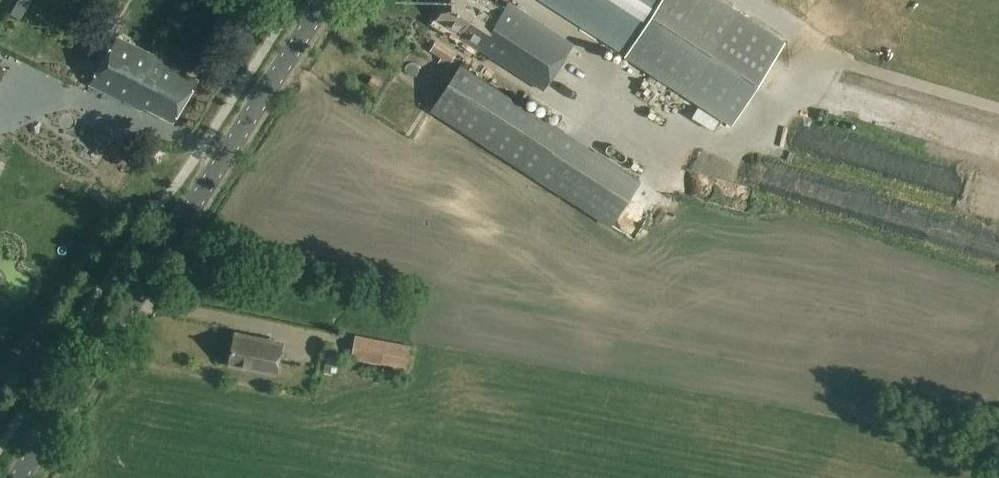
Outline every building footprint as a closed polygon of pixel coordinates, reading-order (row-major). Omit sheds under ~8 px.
[(573,44),(509,4),(501,17),(475,0),(450,0),(438,18),(462,34),(461,37),(544,90),(573,44)] [(718,0),(542,0),(733,124),(785,43),(718,0)] [(117,38),(90,84),(140,110),(142,106),(173,120),(197,81),(183,74),(185,70),(117,38)] [(460,65),(431,110),(611,225),(640,181),(460,65)] [(638,198),(623,223),(637,232),(653,207),(638,198)] [(235,335),(229,364),(277,373),(283,344),(235,335)] [(357,335),(353,358),(408,368),(412,346),(357,335)]
